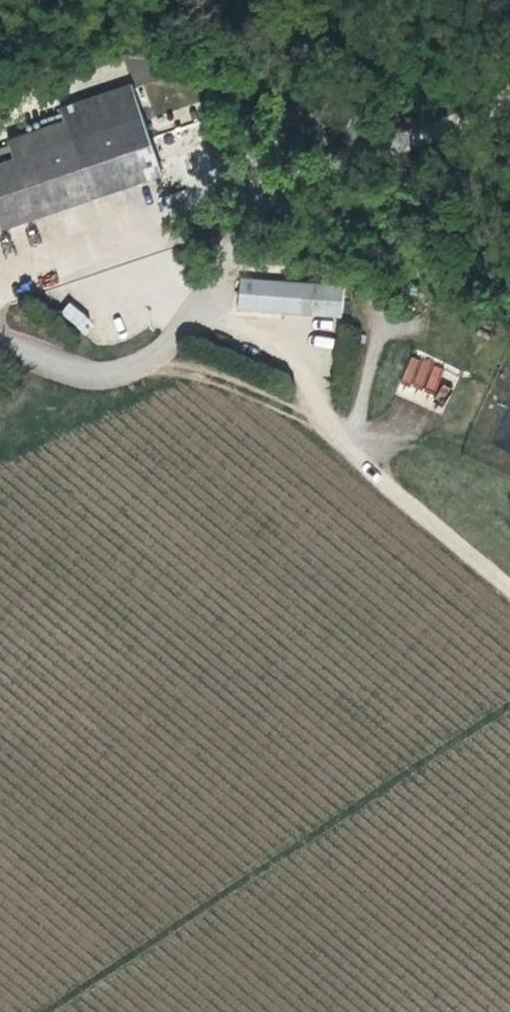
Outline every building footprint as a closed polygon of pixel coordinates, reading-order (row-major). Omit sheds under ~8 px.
[(167,164),(140,75),(70,97),(97,185),(167,164)] [(62,138),(0,159),(0,196),(9,224),(82,200),(62,138)] [(13,238),(86,215),(82,200),(9,224),(13,238)] [(340,317),(346,290),(241,279),(239,307),(340,317)] [(86,332),(94,319),(67,304),(60,316),(86,332)] [(445,398),(447,387),(438,385),(443,364),(408,355),(400,388),(445,398)]
